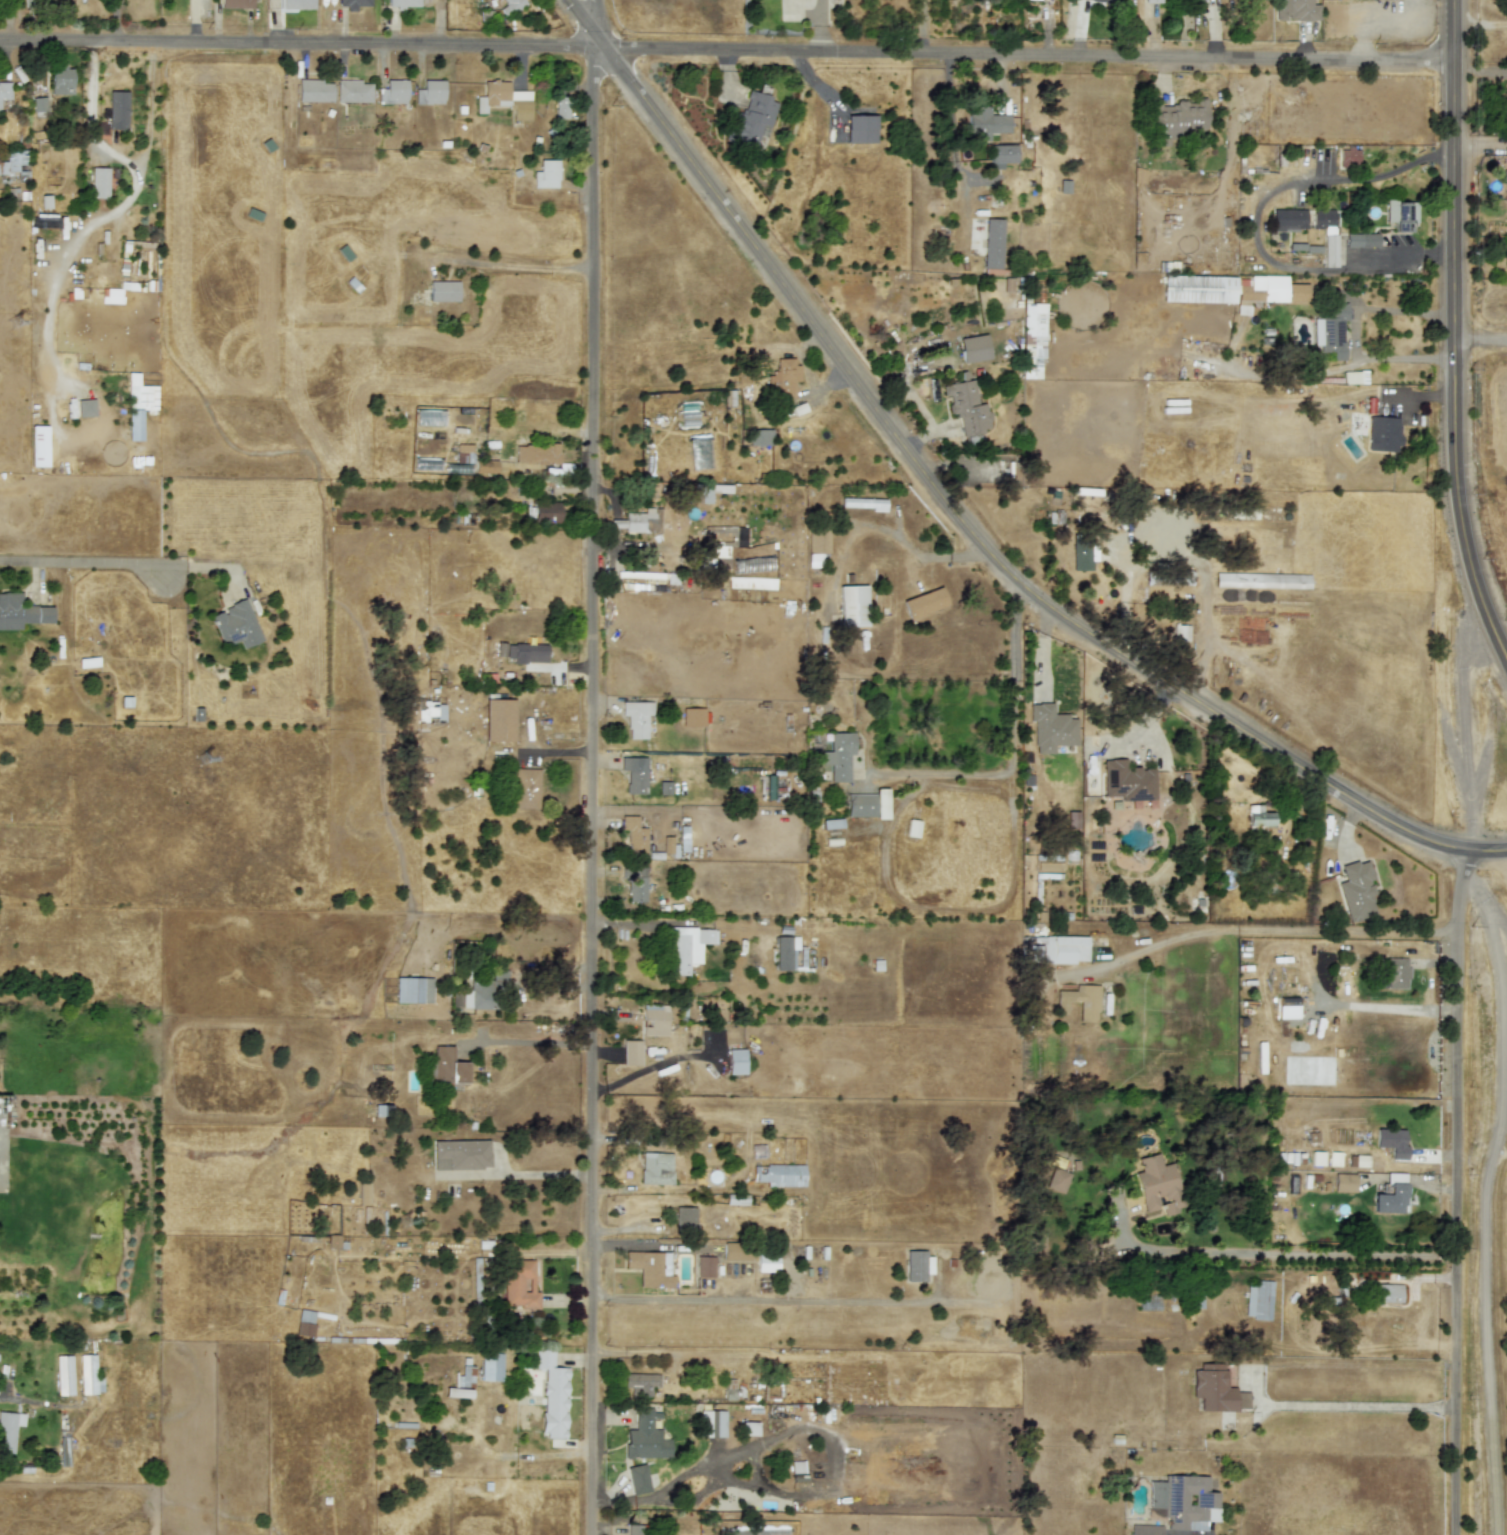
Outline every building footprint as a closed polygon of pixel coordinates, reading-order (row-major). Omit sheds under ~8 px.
[(221,8),(253,8),(253,0),(221,0),(221,8)] [(313,9),(313,0),(280,0),(280,8),(313,9)] [(339,5),(346,5),(346,12),(356,12),(356,6),(370,6),(370,0),(339,0),(339,5)] [(504,17),(526,4),(524,0),(502,0),(505,5),(499,8),(504,17)] [(1318,4),(1311,4),(1311,0),(1279,0),(1274,0),(1275,20),(1286,20),(1318,19),(1318,4)] [(72,94),(72,66),(51,65),(51,94),(72,94)] [(332,82),(321,82),(321,79),(298,78),(298,100),(332,101),(332,82)] [(361,79),(336,80),(336,102),(371,101),(371,83),(361,83),(361,79)] [(406,79),(385,79),(385,88),(377,88),(378,103),(406,102),(406,79)] [(414,103),(443,103),(443,80),(423,79),(423,89),(414,89),(414,103)] [(530,91),(509,91),(509,81),(483,81),(483,96),(476,96),(476,113),(485,113),(485,105),(512,105),(512,120),(530,120),(530,91)] [(10,83),(0,83),(0,99),(11,99),(10,83)] [(127,91),(109,90),(108,128),(126,129),(127,91)] [(732,138),(755,146),(758,134),(766,136),(778,100),(748,90),(732,138)] [(555,96),(555,118),(568,118),(568,96),(555,96)] [(45,97),(33,97),(33,113),(46,113),(45,97)] [(1152,103),(1152,145),(1168,145),(1168,139),(1177,139),(1177,130),(1205,131),(1206,98),(1194,98),(1194,103),(1152,103)] [(1009,114),(989,114),(989,108),(968,108),(968,139),(988,140),(989,132),(1009,133),(1009,114)] [(874,115),(846,115),(846,142),(875,142),(874,115)] [(1016,162),(1016,144),(990,145),(990,167),(996,167),(996,162),(1016,162)] [(1339,165),(1358,166),(1358,148),(1339,148),(1339,165)] [(6,150),(6,162),(0,162),(0,173),(17,172),(17,164),(27,164),(26,149),(6,150)] [(557,159),(539,159),(539,171),(533,171),(533,187),(557,187),(557,159)] [(107,198),(108,167),(91,167),(90,197),(107,198)] [(1069,180),(1059,180),(1060,193),(1069,192),(1069,180)] [(1393,231),(1409,232),(1410,222),(1416,222),(1417,201),(1386,201),(1385,221),(1394,221),(1393,231)] [(1305,209),(1272,209),(1273,229),(1306,229),(1305,209)] [(1335,267),(1336,209),(1312,209),(1312,228),(1324,228),(1323,266),(1335,267)] [(983,268),(1000,268),(1002,218),(985,218),(983,268)] [(1378,247),(1378,234),(1345,233),(1345,247),(1378,247)] [(1162,300),(1234,302),(1234,276),(1162,275),(1162,300)] [(1286,275),(1249,275),(1250,289),(1262,289),(1262,302),(1308,301),(1307,283),(1286,283),(1286,275)] [(458,280),(428,280),(429,300),(458,300),(458,280)] [(122,303),(122,288),(102,288),(101,302),(122,303)] [(1024,302),(1021,378),(1040,378),(1040,358),(1043,358),(1045,303),(1024,302)] [(1347,303),(1330,303),(1330,317),(1313,317),(1314,348),(1320,348),(1320,357),(1329,356),(1329,360),(1343,360),(1343,320),(1347,320),(1347,303)] [(958,338),(963,363),(989,358),(985,333),(958,338)] [(795,396),(794,381),(797,381),(797,358),(776,358),(776,372),(767,373),(767,397),(795,396)] [(1366,383),(1366,371),(1343,371),(1343,383),(1366,383)] [(128,440),(142,440),(141,412),(156,412),(156,385),(138,385),(138,372),(127,372),(128,440)] [(962,436),(982,433),(981,428),(990,427),(986,402),(977,403),(973,379),(966,380),(965,372),(963,372),(965,380),(942,385),(944,395),(947,395),(951,416),(958,415),(962,436)] [(94,416),(94,398),(77,399),(77,416),(94,416)] [(1398,451),(1399,417),(1368,416),(1367,450),(1398,451)] [(772,428),(748,429),(749,445),(772,444),(772,428)] [(516,443),(515,462),(559,463),(559,444),(516,443)] [(474,472),(496,473),(497,460),(474,459),(474,472)] [(885,498),(840,497),(840,507),(884,509),(885,498)] [(559,502),(533,502),(533,522),(559,523),(559,502)] [(624,519),(610,519),(610,527),(623,528),(623,532),(660,533),(660,507),(643,507),(643,512),(624,512),(624,519)] [(828,553),(829,527),(808,526),(807,567),(820,567),(820,553),(828,553)] [(1072,570),(1091,569),(1091,560),(1094,560),(1094,539),(1072,539),(1072,570)] [(1151,583),(1192,585),(1192,571),(1154,570),(1154,576),(1151,576),(1151,583)] [(1309,574),(1215,572),(1214,587),(1309,588),(1309,574)] [(865,585),(838,586),(840,626),(866,625),(865,585)] [(947,604),(940,586),(901,600),(908,619),(947,604)] [(52,606),(22,606),(22,592),(0,592),(0,630),(21,629),(21,623),(52,623),(52,606)] [(262,640),(245,598),(223,607),(224,610),(210,615),(222,645),(238,638),(242,648),(262,640)] [(512,662),(546,663),(546,644),(496,643),(495,657),(512,657),(512,662)] [(513,699),(485,698),(484,740),(513,741),(513,699)] [(444,701),(418,701),(418,721),(427,721),(427,718),(444,718),(444,701)] [(646,738),(646,715),(652,715),(652,702),(621,701),(621,715),(628,715),(627,738),(646,738)] [(1076,744),(1075,718),(1067,718),(1067,713),(1052,714),(1052,703),(1029,703),(1029,720),(1033,720),(1034,753),(1053,752),(1053,745),(1076,744)] [(849,781),(848,754),(854,754),(853,732),(829,732),(830,751),(818,751),(819,768),(829,768),(830,781),(849,781)] [(645,794),(646,769),(638,768),(638,757),(620,757),(620,770),(626,770),(626,793),(645,794)] [(1102,759),(1103,796),(1120,796),(1120,801),(1135,800),(1147,800),(1147,807),(1155,807),(1154,767),(1125,768),(1125,758),(1102,759)] [(538,808),(539,768),(514,768),(513,808),(538,808)] [(774,775),(760,775),(760,798),(774,799),(774,775)] [(669,781),(658,781),(659,794),(670,794),(669,781)] [(846,794),(846,817),(887,816),(887,788),(875,788),(875,794),(846,794)] [(1246,805),(1246,826),(1272,826),(1271,811),(1261,812),(1261,804),(1246,805)] [(1077,811),(1067,811),(1067,828),(1078,828),(1077,811)] [(637,816),(624,816),(624,853),(646,853),(645,827),(637,827),(637,816)] [(822,828),(842,827),(841,819),(821,819),(822,828)] [(919,820),(907,819),(905,836),(917,837),(919,820)] [(672,836),(662,836),(663,853),(673,853),(672,836)] [(1340,866),(1344,880),(1336,883),(1348,922),(1376,914),(1366,880),(1372,878),(1366,858),(1340,866)] [(645,901),(645,867),(626,868),(627,901),(645,901)] [(688,975),(688,962),(701,963),(701,943),(715,943),(716,927),(670,927),(669,974),(688,975)] [(796,970),(796,936),(775,936),(775,970),(796,970)] [(1087,936),(1037,936),(1037,945),(1029,944),(1029,961),(1087,962),(1087,936)] [(1407,958),(1381,957),(1380,987),(1407,988),(1407,958)] [(461,990),(461,1007),(497,1007),(497,991),(506,991),(506,970),(491,970),(491,979),(469,980),(469,990),(461,990)] [(431,1002),(432,977),(395,977),(395,1002),(431,1002)] [(1098,985),(1075,984),(1074,990),(1056,990),(1055,1013),(1066,1014),(1067,1001),(1079,1001),(1078,1021),(1096,1021),(1098,985)] [(1297,997),(1278,998),(1278,1018),(1298,1018),(1297,997)] [(667,1031),(667,1005),(643,1004),(642,1030),(667,1031)] [(622,1064),(640,1065),(641,1040),(623,1039),(622,1064)] [(467,1061),(451,1061),(451,1045),(433,1045),(433,1062),(428,1062),(428,1082),(467,1082),(467,1061)] [(728,1074),(745,1073),(744,1048),(727,1049),(728,1074)] [(390,1116),(390,1104),(374,1104),(374,1116),(390,1116)] [(1404,1129),(1376,1128),(1375,1146),(1391,1147),(1390,1158),(1406,1159),(1407,1146),(1403,1146),(1404,1129)] [(433,1140),(433,1169),(489,1168),(489,1140),(433,1140)] [(640,1183),(672,1184),(672,1153),(641,1152),(640,1183)] [(1134,1172),(1144,1212),(1161,1208),(1162,1214),(1183,1209),(1171,1162),(1161,1165),(1158,1152),(1136,1158),(1140,1171),(1134,1172)] [(1382,1167),(1382,1156),(1354,1155),(1353,1166),(1382,1167)] [(804,1165),(752,1164),(752,1181),(767,1181),(767,1185),(804,1186),(804,1165)] [(1062,1193),(1070,1173),(1052,1167),(1045,1187),(1062,1193)] [(1406,1173),(1387,1172),(1387,1194),(1373,1193),(1372,1212),(1404,1214),(1406,1173)] [(1355,1173),(1333,1173),(1333,1192),(1355,1192),(1355,1173)] [(748,1194),(726,1194),(725,1204),(747,1204),(748,1194)] [(695,1206),(675,1206),(675,1225),(694,1226),(695,1206)] [(339,1235),(328,1234),(327,1248),(338,1248),(339,1235)] [(722,1261),(750,1260),(749,1242),(722,1242),(722,1261)] [(757,1271),(778,1272),(778,1251),(757,1250),(757,1271)] [(638,1287),(674,1288),(674,1274),(669,1274),(670,1252),(624,1251),(623,1268),(639,1268),(638,1287)] [(905,1252),(906,1282),(925,1281),(925,1273),(932,1273),(931,1251),(905,1252)] [(696,1276),(713,1276),(714,1256),(696,1256),(696,1276)] [(533,1259),(503,1259),(504,1305),(519,1305),(519,1309),(538,1308),(538,1291),(534,1291),(533,1259)] [(472,1300),(480,1300),(481,1262),(474,1261),(472,1300)] [(1245,1315),(1252,1315),(1252,1319),(1270,1320),(1271,1281),(1246,1280),(1245,1315)] [(1400,1302),(1401,1284),(1376,1283),(1375,1301),(1400,1302)] [(295,1333),(311,1336),(315,1311),(299,1309),(295,1333)] [(93,1354),(79,1354),(80,1393),(102,1393),(102,1375),(96,1375),(95,1365),(102,1365),(102,1341),(93,1341),(93,1354)] [(543,1370),(541,1437),(565,1437),(566,1367),(553,1367),(554,1350),(535,1349),(535,1370),(543,1370)] [(502,1380),(503,1353),(481,1353),(480,1380),(502,1380)] [(71,1355),(55,1356),(57,1395),(72,1395),(71,1355)] [(1198,1410),(1249,1410),(1248,1391),(1235,1392),(1235,1387),(1225,1387),(1225,1363),(1199,1363),(1199,1369),(1192,1369),(1192,1397),(1198,1397),(1198,1410)] [(659,1374),(626,1373),(626,1395),(652,1395),(653,1385),(658,1385),(659,1374)] [(445,1396),(470,1397),(471,1388),(445,1387),(445,1396)] [(624,1457),(669,1457),(670,1438),(660,1438),(660,1428),(652,1428),(652,1418),(660,1418),(660,1408),(634,1408),(634,1429),(625,1429),(624,1457)] [(725,1410),(700,1410),(700,1436),(724,1437),(725,1410)] [(0,1411),(0,1452),(12,1453),(14,1425),(22,1426),(23,1413),(0,1411)] [(757,1421),(741,1421),(741,1435),(757,1435),(757,1421)] [(67,1460),(68,1437),(60,1437),(59,1460),(67,1460)] [(790,1460),(790,1473),(804,1473),(803,1460),(790,1460)] [(650,1491),(644,1463),(625,1467),(631,1495),(650,1491)] [(1207,1475),(1164,1475),(1163,1481),(1149,1480),(1148,1507),(1163,1507),(1163,1518),(1167,1518),(1167,1529),(1205,1530),(1205,1521),(1216,1521),(1217,1492),(1206,1491),(1207,1475)] [(644,1524),(626,1524),(626,1534),(644,1534),(644,1524)] [(1161,1525),(1130,1524),(1130,1534),(1161,1534),(1161,1525)]
